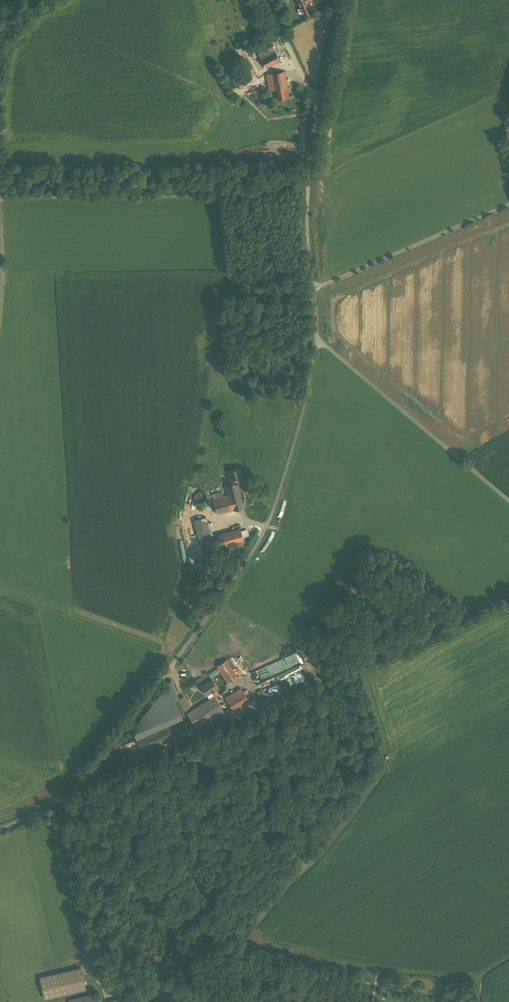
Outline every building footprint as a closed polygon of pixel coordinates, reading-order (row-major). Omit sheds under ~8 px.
[(298,8),(297,10),(299,14),(301,14),(303,13),(304,17),(312,13),(307,2),(313,0),(297,0),(300,7),(298,8)] [(273,47),(258,55),(265,68),(280,60),(273,47)] [(238,69),(226,75),(233,88),(245,82),(238,69)] [(284,71),(271,73),(274,89),(277,89),(279,99),(289,97),(287,87),(284,71)] [(239,489),(237,482),(243,480),(239,468),(228,471),(231,483),(224,485),(227,495),(234,493),(233,491),(239,489)] [(222,492),(212,495),(217,514),(244,507),(239,489),(233,491),(234,493),(227,495),(223,496),(222,492)] [(198,504),(200,504),(201,504),(203,504),(204,503),(206,502),(206,501),(207,499),(207,497),(206,496),(205,494),(204,493),(202,493),(200,493),(199,493),(197,494),(196,495),(195,496),(195,498),(195,500),(196,501),(197,503),(198,504)] [(206,517),(194,520),(201,544),(212,541),(206,517)] [(193,538),(198,536),(195,528),(190,529),(193,538)] [(240,528),(213,536),(216,547),(220,546),(221,550),(243,544),(242,540),(244,539),(240,528)] [(285,657),(291,668),(301,663),(296,652),(285,657)] [(227,660),(217,666),(228,682),(237,676),(227,660)] [(212,679),(202,686),(207,695),(207,694),(212,692),(218,688),(212,679)] [(174,702),(180,699),(171,680),(133,729),(136,737),(182,717),(180,712),(180,711),(174,702)] [(241,687),(226,697),(233,708),(248,699),(241,687)] [(210,698),(187,713),(197,728),(224,712),(212,692),(207,694),(210,698)] [(180,699),(174,702),(180,711),(189,706),(184,696),(180,699)] [(168,725),(137,738),(142,749),(172,736),(168,725)] [(80,968),(40,977),(45,999),(67,993),(85,989),(82,975),(80,968)] [(164,978),(156,993),(166,999),(174,983),(164,978)] [(69,1000),(70,1001),(98,1001),(96,994),(69,1000)]
